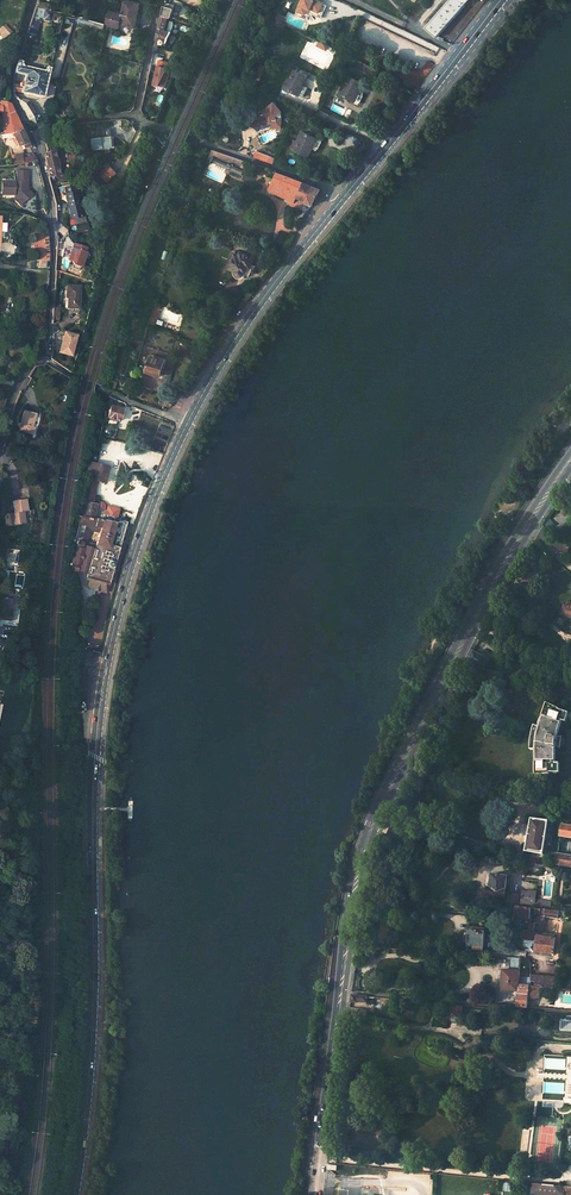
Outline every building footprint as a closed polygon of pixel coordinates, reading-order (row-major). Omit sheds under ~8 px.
[(118,28),(119,23),(134,28),(140,3),(128,0),(125,0),(122,14),(115,13),(115,12),(110,10),(106,25),(108,25),(118,28)] [(315,0),(302,0),(297,11),(305,15),(307,9),(310,10),(310,9),(318,13),(323,4),(315,0)] [(434,32),(445,40),(453,30),(455,32),(472,10),(469,8),(475,0),(458,0),(434,32)] [(49,10),(50,6),(47,5),(48,4),(38,1),(37,7),(44,9),(49,10)] [(327,6),(323,4),(318,13),(310,9),(310,10),(307,9),(305,15),(297,11),(295,15),(307,20),(310,13),(321,19),(327,6)] [(166,43),(171,34),(167,32),(173,11),(172,9),(164,6),(156,39),(160,41),(159,41),(158,42),(158,43),(158,44),(159,45),(160,45),(161,45),(162,45),(163,44),(164,44),(163,42),(165,42),(166,43)] [(42,18),(43,20),(48,22),(50,20),(53,11),(49,10),(44,9),(42,18)] [(271,18),(284,24),(285,20),(272,13),(271,18)] [(71,26),(74,27),(75,21),(78,22),(78,25),(103,31),(104,24),(80,18),(74,17),(71,26)] [(0,27),(0,35),(3,38),(11,32),(4,24),(0,27)] [(318,41),(316,46),(326,50),(328,45),(318,41)] [(351,59),(347,67),(373,80),(377,71),(351,59)] [(13,91),(43,98),(49,69),(45,68),(44,71),(43,70),(43,72),(23,67),(21,64),(22,62),(18,60),(14,75),(13,80),(13,83),(13,88),(13,91)] [(168,62),(158,60),(151,86),(164,88),(169,75),(164,72),(168,62)] [(287,77),(282,88),(298,94),(301,86),(300,85),(304,76),(292,70),(289,78),(287,77)] [(344,84),(339,93),(355,101),(360,93),(357,91),(362,82),(350,76),(345,85),(344,84)] [(1,101),(0,105),(0,114),(2,113),(2,115),(5,116),(5,119),(0,120),(0,130),(3,130),(4,135),(12,134),(20,130),(15,119),(10,105),(6,103),(1,101)] [(34,122),(36,116),(28,102),(20,102),(19,105),(28,119),(34,122)] [(265,115),(254,122),(250,126),(255,130),(259,126),(261,127),(268,123),(271,124),(271,128),(279,129),(279,124),(279,119),(275,119),(274,116),(279,111),(272,102),(261,111),(265,115)] [(111,147),(110,140),(109,140),(108,138),(110,138),(109,129),(99,130),(99,136),(97,136),(98,139),(91,140),(92,150),(111,147)] [(4,135),(4,139),(13,139),(18,149),(20,149),(21,150),(23,149),(24,151),(29,149),(20,130),(12,134),(4,135)] [(295,149),(295,150),(306,155),(310,146),(312,146),(316,138),(301,132),(297,140),(299,141),(295,149)] [(312,146),(317,148),(320,140),(316,138),(312,146)] [(290,147),(295,149),(299,141),(297,140),(294,139),(290,147)] [(54,177),(57,176),(53,152),(58,152),(57,147),(46,148),(46,150),(44,155),(49,177),(49,178),(51,178),(51,181),(55,181),(54,177)] [(15,148),(10,148),(12,163),(22,162),(20,154),(16,155),(15,148)] [(209,155),(213,157),(214,154),(241,165),(243,161),(212,149),(209,155)] [(275,159),(256,152),(254,158),(273,165),(275,159)] [(229,170),(241,175),(244,170),(214,158),(212,163),(229,171),(229,170)] [(114,174),(105,164),(99,170),(102,172),(99,175),(106,182),(114,174)] [(23,203),(27,198),(25,196),(30,192),(27,189),(26,187),(26,182),(28,182),(28,171),(18,171),(17,181),(3,181),(3,194),(15,195),(18,198),(23,203)] [(276,173),(268,190),(285,197),(288,189),(298,193),(296,197),(311,204),(319,189),(276,173)] [(106,182),(99,175),(96,178),(103,185),(106,182)] [(294,202),(296,197),(298,193),(288,189),(285,197),(294,202)] [(80,218),(74,194),(64,196),(70,221),(75,220),(77,226),(75,227),(76,233),(85,231),(82,218),(80,218)] [(186,228),(180,225),(176,237),(182,239),(186,228)] [(81,269),(86,254),(84,254),(86,250),(73,245),(68,261),(72,263),(71,263),(73,266),(81,269)] [(233,255),(227,270),(235,273),(235,276),(238,278),(239,275),(247,278),(249,274),(251,275),(254,267),(251,266),(253,260),(239,254),(238,257),(233,255)] [(66,285),(66,287),(65,299),(67,300),(66,308),(77,309),(80,288),(80,285),(66,285)] [(52,319),(59,320),(60,305),(53,304),(52,319)] [(62,330),(57,353),(71,356),(76,334),(62,330)] [(164,363),(149,357),(144,372),(158,377),(161,368),(162,368),(163,368),(164,368),(165,366),(165,365),(165,364),(164,363)] [(111,406),(108,418),(120,421),(122,409),(111,406)] [(28,412),(23,433),(36,436),(38,429),(36,429),(40,415),(28,412)] [(117,443),(106,440),(99,464),(108,466),(110,462),(115,463),(118,456),(114,454),(117,443)] [(97,479),(105,482),(108,466),(99,464),(90,461),(87,477),(97,479)] [(93,503),(97,479),(87,477),(82,501),(86,502),(93,503)] [(8,514),(11,527),(24,524),(21,512),(26,511),(23,499),(9,502),(12,514),(8,514)] [(77,573),(77,571),(88,573),(87,578),(93,579),(90,589),(107,593),(109,584),(111,584),(127,521),(118,519),(120,512),(108,509),(107,513),(103,512),(103,510),(104,509),(104,508),(104,507),(103,505),(103,504),(101,503),(100,503),(98,503),(97,504),(93,503),(86,502),(83,517),(76,540),(78,541),(70,571),(77,573)] [(0,601),(0,620),(9,622),(13,599),(1,597),(0,601)] [(562,614),(570,616),(569,617),(570,618),(570,607),(564,606),(562,614)] [(468,662),(483,669),(488,659),(473,652),(468,662)] [(489,670),(488,680),(499,682),(498,684),(508,685),(510,674),(489,670)] [(539,768),(539,773),(555,772),(554,763),(550,763),(552,746),(556,747),(557,738),(553,737),(558,721),(561,722),(564,713),(549,708),(547,713),(543,711),(542,717),(540,716),(536,728),(531,727),(529,734),(530,735),(529,743),(528,743),(528,750),(532,750),(533,764),(534,764),(534,768),(539,768)] [(530,818),(525,850),(535,852),(534,859),(544,861),(546,853),(543,852),(547,821),(530,818)] [(400,827),(395,825),(396,823),(389,820),(384,831),(390,834),(391,832),(397,834),(400,827)] [(570,865),(570,855),(567,854),(570,835),(570,824),(563,822),(557,863),(570,865)] [(529,863),(528,871),(542,873),(543,870),(543,865),(529,863)] [(488,886),(487,895),(505,898),(508,877),(493,874),(490,887),(488,886)] [(536,900),(536,893),(523,891),(522,901),(522,903),(523,904),(535,905),(536,900)] [(519,904),(520,895),(513,894),(513,896),(508,895),(507,905),(513,906),(515,904),(517,904),(519,904)] [(517,924),(521,925),(522,917),(528,918),(530,908),(516,906),(515,911),(515,916),(518,917),(517,924)] [(534,924),(543,925),(545,917),(558,918),(559,911),(540,909),(540,914),(539,916),(537,916),(537,918),(534,918),(534,922),(534,924)] [(520,933),(520,939),(533,940),(534,924),(534,922),(530,922),(529,924),(528,933),(520,933)] [(483,951),(485,928),(469,926),(468,932),(463,931),(462,944),(467,944),(467,946),(473,947),(473,950),(483,951)] [(536,934),(535,952),(554,954),(556,938),(554,938),(554,935),(536,934)] [(526,1008),(527,997),(538,998),(539,986),(529,986),(530,982),(524,982),(524,986),(520,985),(521,972),(504,970),(502,991),(518,993),(516,1007),(526,1008)] [(539,986),(554,988),(554,977),(530,975),(530,982),(529,986),(539,986)] [(550,1194),(563,1194),(564,1193),(564,1186),(560,1186),(534,1183),(533,1193),(550,1194)]
